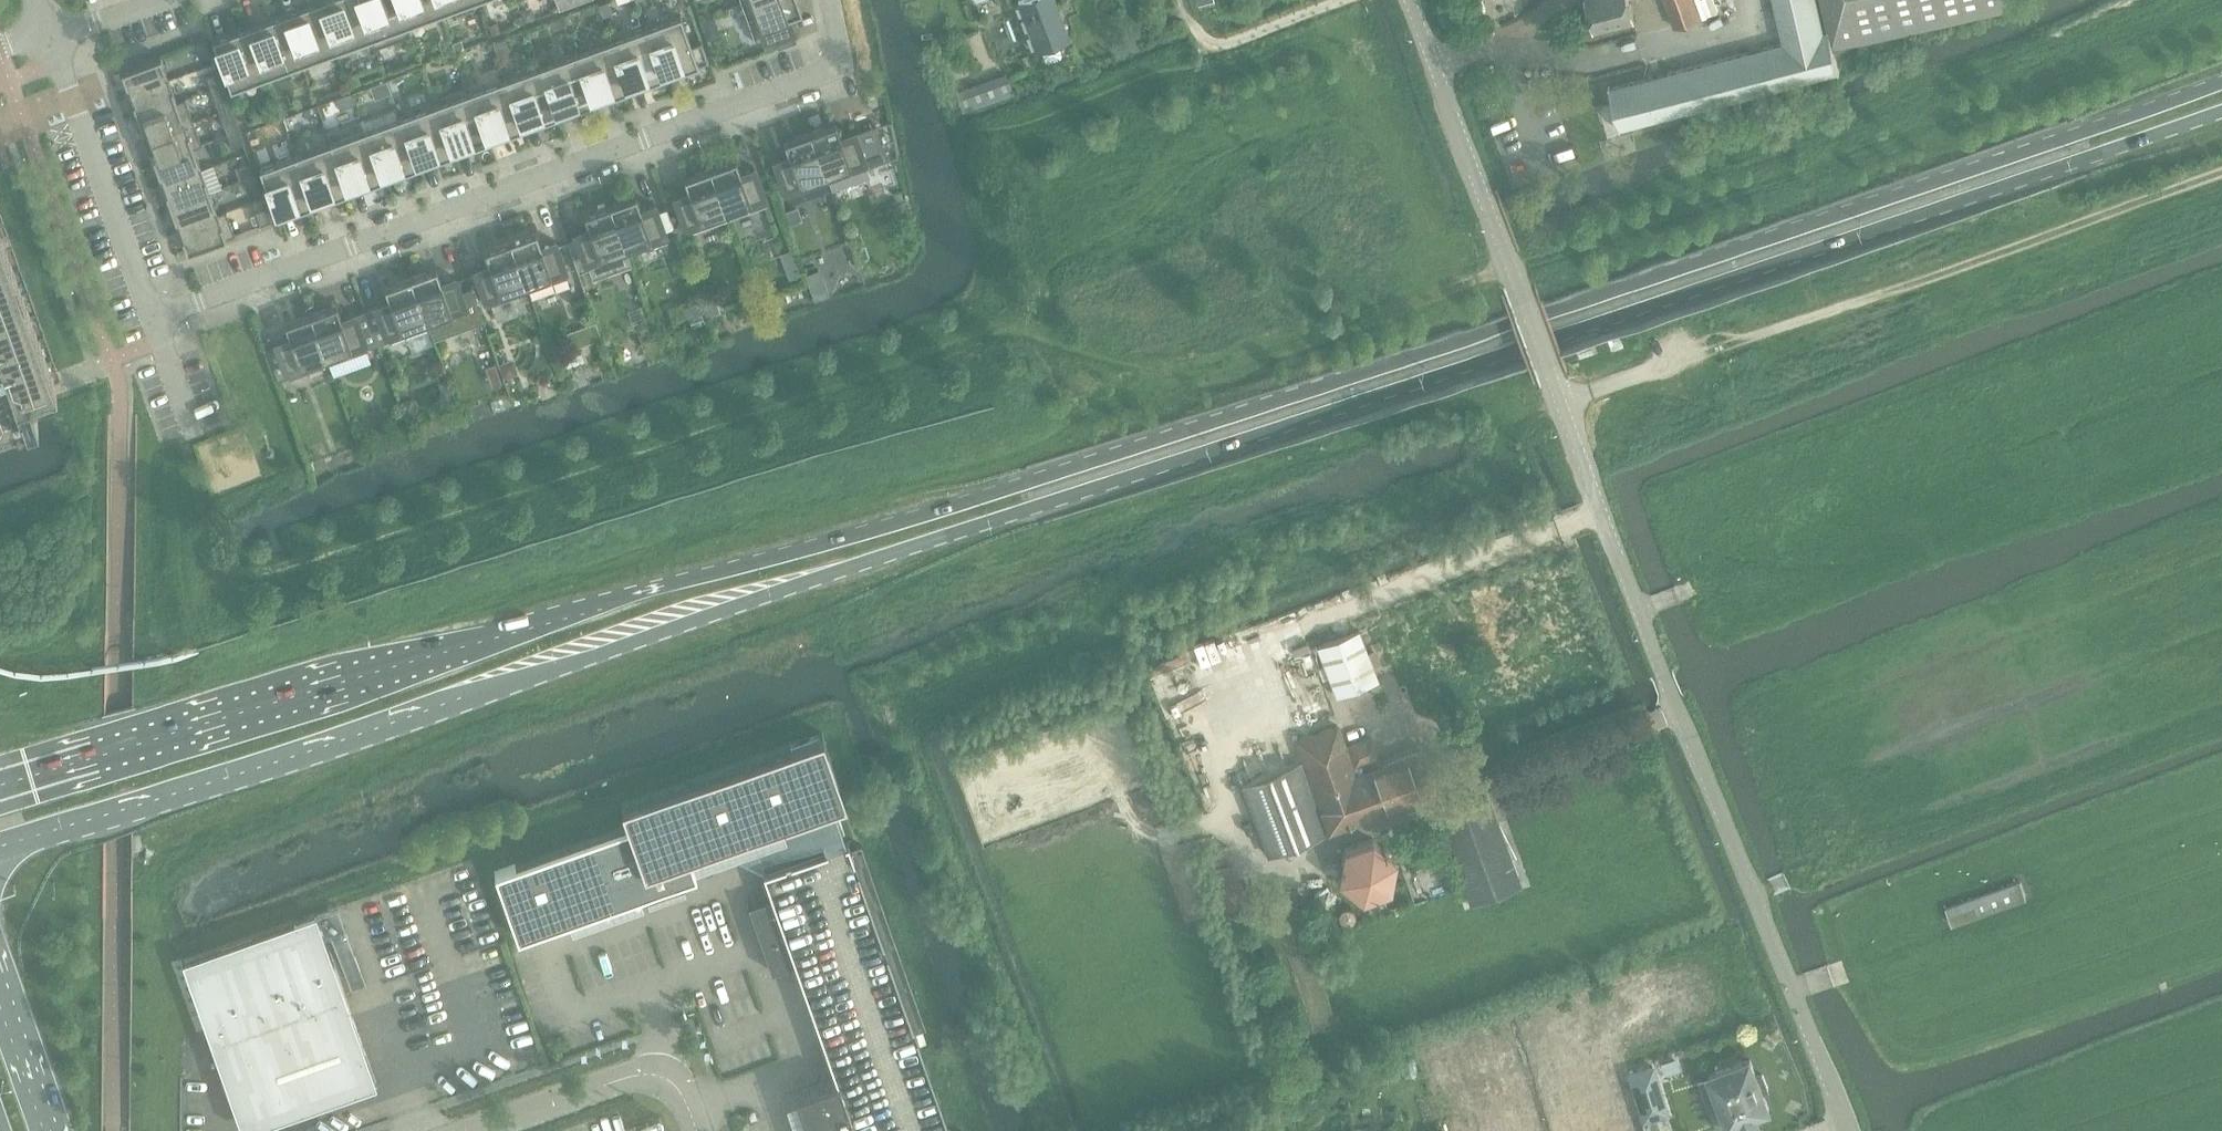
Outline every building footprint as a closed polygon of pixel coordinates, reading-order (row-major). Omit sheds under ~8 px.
[(301,63),(336,50),(318,0),(283,13),(301,63)] [(375,48),(357,0),(318,0),(336,50),(370,37),(374,48),(375,48)] [(375,48),(410,35),(397,0),(357,0),(375,48)] [(441,12),(437,0),(397,0),(410,35),(411,35),(407,24),(441,12)] [(473,0),(437,0),(441,12),(473,0)] [(556,0),(559,10),(571,5),(569,0),(555,0),(556,0)] [(742,3),(757,43),(775,36),(778,46),(795,40),(791,30),(793,30),(788,16),(802,11),(798,0),(751,0),(742,3)] [(1019,1),(1037,51),(1041,49),(1045,60),(1049,61),(1061,57),(1062,53),(1058,43),(1069,39),(1054,0),(1020,0),(1019,1)] [(1593,31),(1594,30),(1621,24),(1635,20),(1630,0),(1585,0),(1593,31)] [(1830,28),(1823,30),(1816,0),(1773,0),(1782,41),(1609,88),(1620,128),(1839,69),(1833,42),(1830,28)] [(1675,28),(1701,18),(1694,0),(1665,0),(1675,28)] [(1830,28),(1833,42),(2011,1),(2011,0),(1823,0),(1830,28)] [(604,16),(613,13),(609,1),(600,5),(604,16)] [(525,21),(535,17),(533,11),(528,9),(522,11),(525,21)] [(266,75),(301,63),(283,13),(248,26),(266,75)] [(701,41),(691,44),(680,14),(645,27),(663,77),(708,60),(701,41)] [(564,25),(561,16),(552,20),(555,28),(564,25)] [(489,25),(492,34),(500,31),(497,22),(489,25)] [(248,26),(212,39),(231,88),(266,75),(248,26)] [(628,90),(663,77),(645,27),(610,40),(628,90)] [(530,42),(525,30),(516,34),(520,46),(530,42)] [(461,39),(452,42),(455,51),(464,48),(461,39)] [(199,57),(211,53),(206,40),(194,44),(199,57)] [(593,102),(628,90),(610,40),(575,52),(593,102)] [(558,115),(593,102),(575,52),(540,65),(558,115)] [(169,79),(160,56),(121,70),(130,93),(169,79)] [(558,115),(540,65),(505,78),(523,128),(558,115)] [(222,85),(217,72),(206,76),(211,89),(222,85)] [(351,85),(359,82),(356,75),(348,78),(351,85)] [(470,91),(488,140),(523,128),(505,78),(470,91)] [(969,87),(956,92),(963,110),(1013,92),(1007,78),(970,91),(969,87)] [(177,101),(169,79),(130,93),(138,116),(185,99),(185,98),(177,101)] [(211,89),(216,103),(227,99),(222,85),(211,89)] [(435,103),(453,153),(488,140),(470,91),(435,103)] [(193,121),(185,99),(138,116),(146,138),(193,121)] [(418,166),(453,153),(435,103),(400,116),(418,166)] [(361,118),(365,129),(383,179),(418,166),(400,116),(396,106),(361,118)] [(239,130),(234,116),(222,121),(227,134),(239,130)] [(326,131),(330,141),(348,191),(383,179),(365,129),(361,119),(326,131)] [(202,143),(193,121),(146,138),(154,161),(202,143)] [(824,127),(810,132),(828,182),(867,167),(866,165),(889,157),(877,123),(854,131),(840,136),(837,127),(836,122),(830,124),(824,127)] [(227,134),(232,148),(244,144),(239,130),(227,134)] [(828,182),(810,132),(784,141),(789,155),(775,160),(788,196),(828,182)] [(313,204),(348,191),(330,141),(295,154),(313,204)] [(202,144),(202,143),(154,161),(163,183),(202,169),(194,147),(202,144)] [(295,154),(259,167),(278,217),(313,204),(295,154)] [(725,163),(710,168),(728,218),(768,204),(754,168),(741,173),(736,159),(725,163)] [(255,175),(250,161),(239,166),(244,179),(255,175)] [(728,218),(710,168),(684,177),(689,191),(675,196),(688,232),(728,218)] [(210,191),(202,169),(163,183),(171,206),(210,191)] [(244,179),(249,193),(260,189),(255,175),(244,179)] [(218,213),(210,191),(171,206),(179,228),(226,211),(226,210),(218,213)] [(625,199),(610,204),(628,254),(668,240),(655,204),(641,209),(636,195),(625,199)] [(577,238),(567,242),(578,272),(583,271),(590,268),(594,279),(632,265),(628,254),(610,204),(596,210),(597,215),(586,219),(589,228),(576,233),(577,238)] [(255,211),(260,225),(272,221),(267,207),(255,211)] [(785,212),(789,224),(802,220),(797,207),(785,212)] [(179,228),(187,251),(235,234),(226,211),(179,228)] [(25,419),(16,397),(56,382),(0,229),(0,428),(25,419)] [(525,235),(510,241),(529,291),(568,276),(555,240),(541,245),(536,231),(525,235)] [(529,291),(510,241),(484,250),(490,264),(476,269),(489,305),(529,291)] [(797,263),(786,267),(791,279),(801,275),(797,263)] [(583,271),(578,272),(583,285),(588,283),(583,271)] [(471,287),(460,291),(455,277),(441,282),(438,273),(427,277),(425,272),(410,277),(428,327),(433,340),(483,322),(471,287)] [(377,309),(367,312),(378,344),(389,341),(428,327),(410,277),(384,287),(390,300),(376,305),(377,309)] [(720,310),(715,298),(702,303),(707,315),(720,310)] [(686,306),(689,317),(703,312),(699,302),(686,306)] [(325,308),(311,314),(329,363),(368,349),(368,348),(378,344),(367,312),(356,316),(355,313),(342,318),(336,304),(325,308)] [(329,363),(311,314),(285,323),(290,337),(276,342),(277,344),(267,348),(278,379),(288,375),(289,378),(329,363)] [(581,327),(585,340),(599,335),(595,322),(581,327)] [(655,328),(639,334),(643,347),(659,341),(655,328)] [(504,378),(517,373),(514,365),(508,362),(499,365),(504,378)] [(494,363),(485,366),(492,386),(502,383),(494,363)] [(417,410),(413,399),(402,403),(406,414),(417,410)] [(1359,630),(1317,647),(1337,697),(1379,680),(1359,630)] [(1242,786),(1267,855),(1436,792),(1420,751),(1381,765),(1370,738),(1345,747),(1337,726),(1296,741),(1304,762),(1242,786)] [(495,871),(518,937),(570,919),(570,918),(643,893),(644,896),(686,882),(684,878),(696,874),(689,853),(752,831),(766,870),(763,871),(773,897),(751,904),(750,903),(748,904),(772,972),(774,971),(774,970),(796,962),(837,1080),(795,1094),(808,1130),(951,1130),(916,1031),(926,1027),(861,844),(851,848),(848,841),(846,842),(832,803),(846,798),(823,732),(789,744),(790,744),(622,804),(629,824),(516,864),(495,871)] [(1489,796),(1438,815),(1470,901),(1521,882),(1489,796)] [(1339,878),(1361,897),(1389,887),(1394,858),(1372,839),(1344,849),(1339,878)] [(2020,882),(1945,909),(1951,924),(2026,898),(2020,882)] [(182,960),(219,1066),(242,1130),(377,1084),(316,912),(182,960)] [(1641,1009),(1631,978),(1613,984),(1622,1015),(1641,1009)] [(1727,1125),(1740,1119),(1742,1126),(1757,1120),(1754,1113),(1768,1108),(1760,1091),(1766,1088),(1760,1074),(1755,1076),(1747,1059),(1706,1076),(1727,1125)] [(1653,1067),(1629,1075),(1642,1119),(1643,1121),(1665,1114),(1667,1114),(1653,1067)] [(1342,1077),(1327,1081),(1330,1094),(1345,1091),(1342,1077)] [(1589,1117),(1574,1122),(1570,1109),(1538,1118),(1542,1130),(1593,1130),(1589,1117)]
